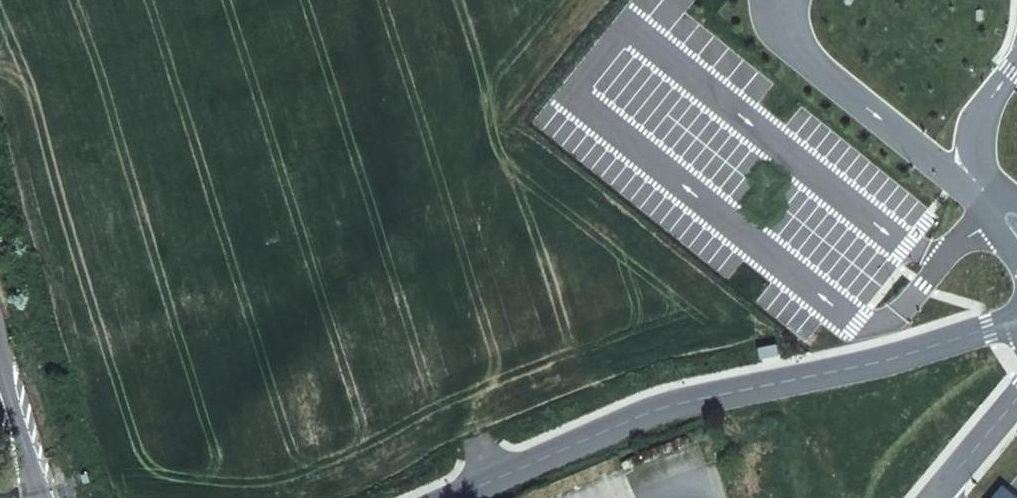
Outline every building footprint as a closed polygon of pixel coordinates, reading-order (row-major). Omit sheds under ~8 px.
[(702,497),(720,497),(711,479),(696,487),(702,497)] [(696,487),(694,484),(665,497),(702,497),(696,487)]
